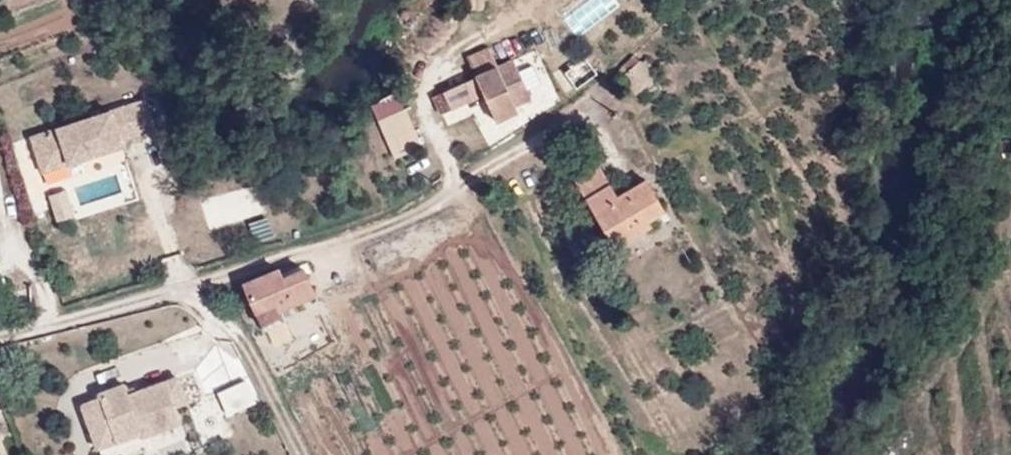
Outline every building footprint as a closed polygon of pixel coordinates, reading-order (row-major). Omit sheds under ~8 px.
[(623,3),(621,0),(589,0),(566,16),(579,34),(623,3)] [(616,82),(621,77),(640,61),(636,56),(612,77),(616,82)] [(496,69),(508,63),(505,58),(494,64),(496,69)] [(642,63),(653,76),(658,71),(647,58),(642,63)] [(514,61),(508,63),(496,69),(445,92),(452,109),(484,95),(497,121),(518,112),(516,106),(532,99),(514,61)] [(640,61),(621,77),(635,93),(653,77),(653,76),(642,63),(640,61)] [(568,88),(578,81),(575,75),(564,82),(568,88)] [(374,106),(381,120),(400,111),(394,97),(374,106)] [(146,103),(33,141),(44,175),(68,166),(69,169),(124,151),(121,142),(154,131),(146,103)] [(648,220),(664,211),(646,181),(617,197),(597,162),(574,175),(615,247),(651,226),(648,220)] [(135,174),(100,180),(104,206),(139,200),(135,174)] [(61,222),(86,214),(77,187),(52,195),(61,222)] [(278,303),(281,311),(315,295),(305,270),(283,279),(278,270),(245,284),(258,312),(278,303)] [(284,316),(281,311),(278,303),(258,312),(263,325),(284,316)] [(100,398),(82,405),(92,432),(110,425),(115,439),(139,431),(141,435),(179,421),(173,404),(185,400),(177,377),(128,395),(124,384),(98,393),(100,398)] [(223,393),(232,414),(262,402),(253,381),(223,393)] [(110,425),(92,432),(97,446),(115,439),(110,425)]
